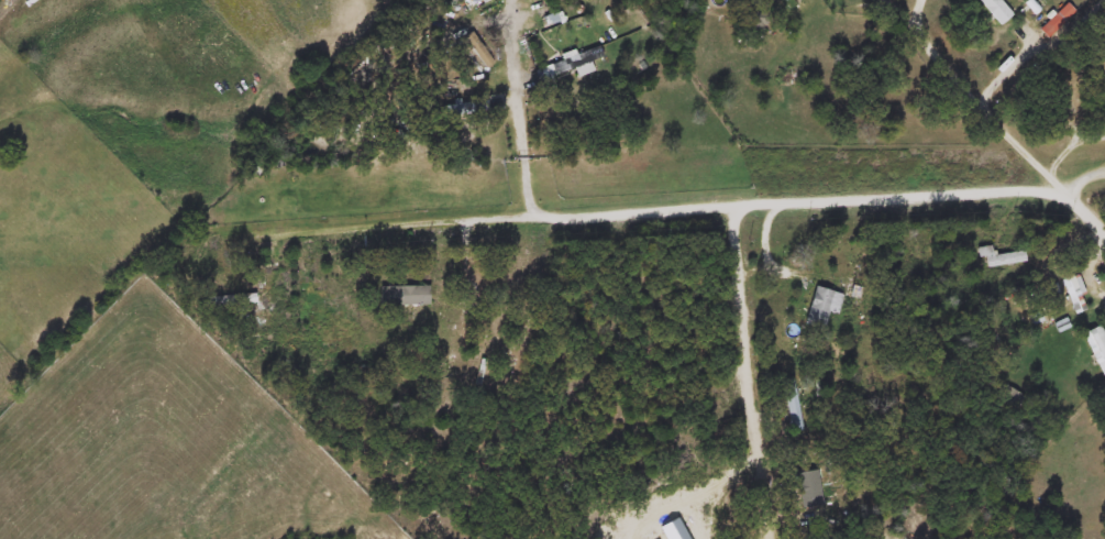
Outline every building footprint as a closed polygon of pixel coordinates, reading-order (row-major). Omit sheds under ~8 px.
[(977,1),(979,0),(1001,0),(1014,13),(1001,26),(977,1)] [(539,68),(561,61),(560,55),(574,50),(576,55),(597,46),(601,58),(588,63),(592,72),(577,77),(574,69),(550,78),(556,96),(550,98),(539,68)] [(441,105),(486,103),(486,116),(441,117),(441,105)] [(976,260),(974,249),(990,246),(991,256),(1023,252),(1025,262),(984,268),(983,258),(976,260)] [(1064,278),(1079,275),(1085,311),(1071,314),(1064,278)] [(428,286),(428,305),(379,305),(379,286),(428,286)] [(473,286),(473,301),(460,301),(460,286),(473,286)] [(836,316),(828,314),(822,331),(799,323),(810,286),(842,296),(836,316)] [(253,305),(202,308),(202,297),(253,295),(253,305)] [(1098,326),(1104,338),(1104,349),(1103,350),(1104,354),(1104,376),(1102,377),(1081,334),(1098,326)] [(783,381),(794,380),(799,431),(788,432),(783,381)]
